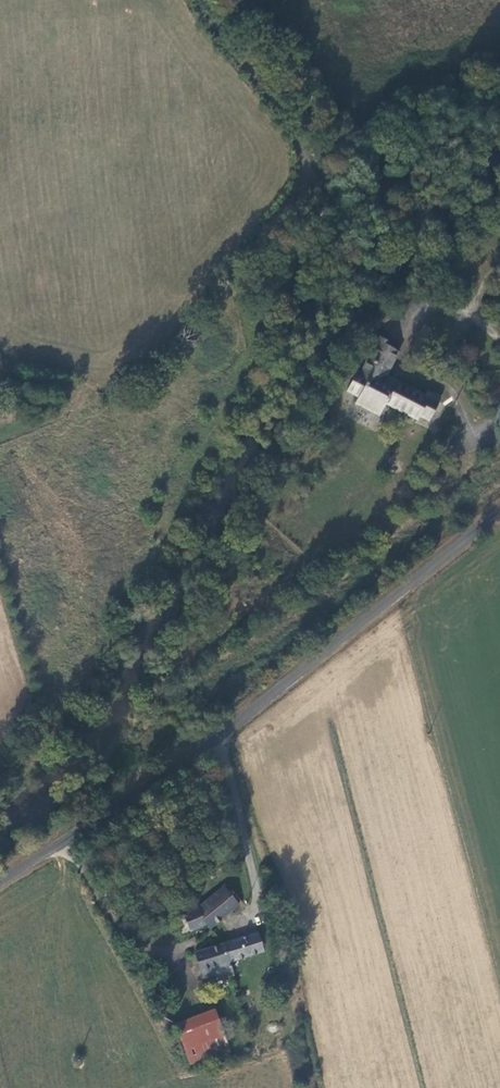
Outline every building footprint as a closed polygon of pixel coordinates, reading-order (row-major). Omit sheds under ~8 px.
[(363,395),(360,401),(384,413),(390,402),(422,418),(425,414),(434,418),(446,396),(431,389),(429,394),(391,375),(403,350),(389,343),(391,339),(384,335),(364,370),(362,369),(352,389),(363,395)] [(210,926),(239,902),(224,882),(198,904),(184,911),(183,913),(177,915),(183,930),(193,928),(207,922),(210,926)] [(231,958),(263,948),(258,929),(197,948),(205,977),(234,969),(231,958)] [(176,1020),(189,1060),(230,1045),(216,1007),(176,1020)]
